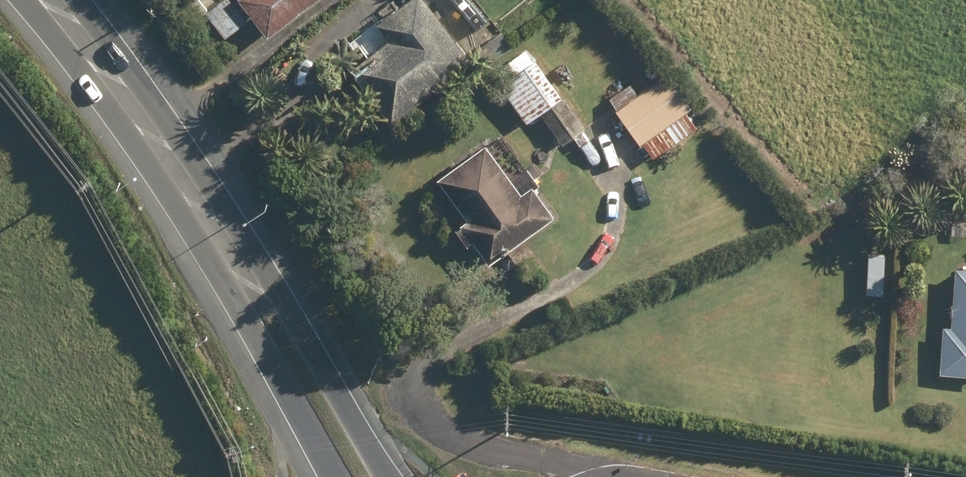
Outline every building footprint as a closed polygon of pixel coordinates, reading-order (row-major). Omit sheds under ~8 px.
[(199,20),(209,12),(228,37),(250,21),(234,0),(224,0),(218,4),(216,0),(184,0),(199,20)] [(265,39),(315,0),(235,0),(265,39)] [(387,124),(469,62),(422,0),(407,0),(374,25),(386,41),(347,70),(387,124)] [(539,114),(561,145),(584,129),(562,98),(559,100),(524,50),(501,67),(509,78),(499,86),(525,124),(539,114)] [(645,141),(655,157),(695,129),(685,113),(690,110),(667,77),(637,97),(630,86),(610,100),(617,111),(615,112),(638,146),(645,141)] [(471,243),(488,266),(552,219),(531,190),(537,185),(526,170),(509,182),(483,146),(436,181),(463,217),(466,215),(470,221),(455,232),(465,247),(471,243)] [(886,253),(869,252),(868,291),(885,292),(886,253)] [(965,377),(965,271),(954,270),(950,329),(942,328),(939,376),(965,377)]
